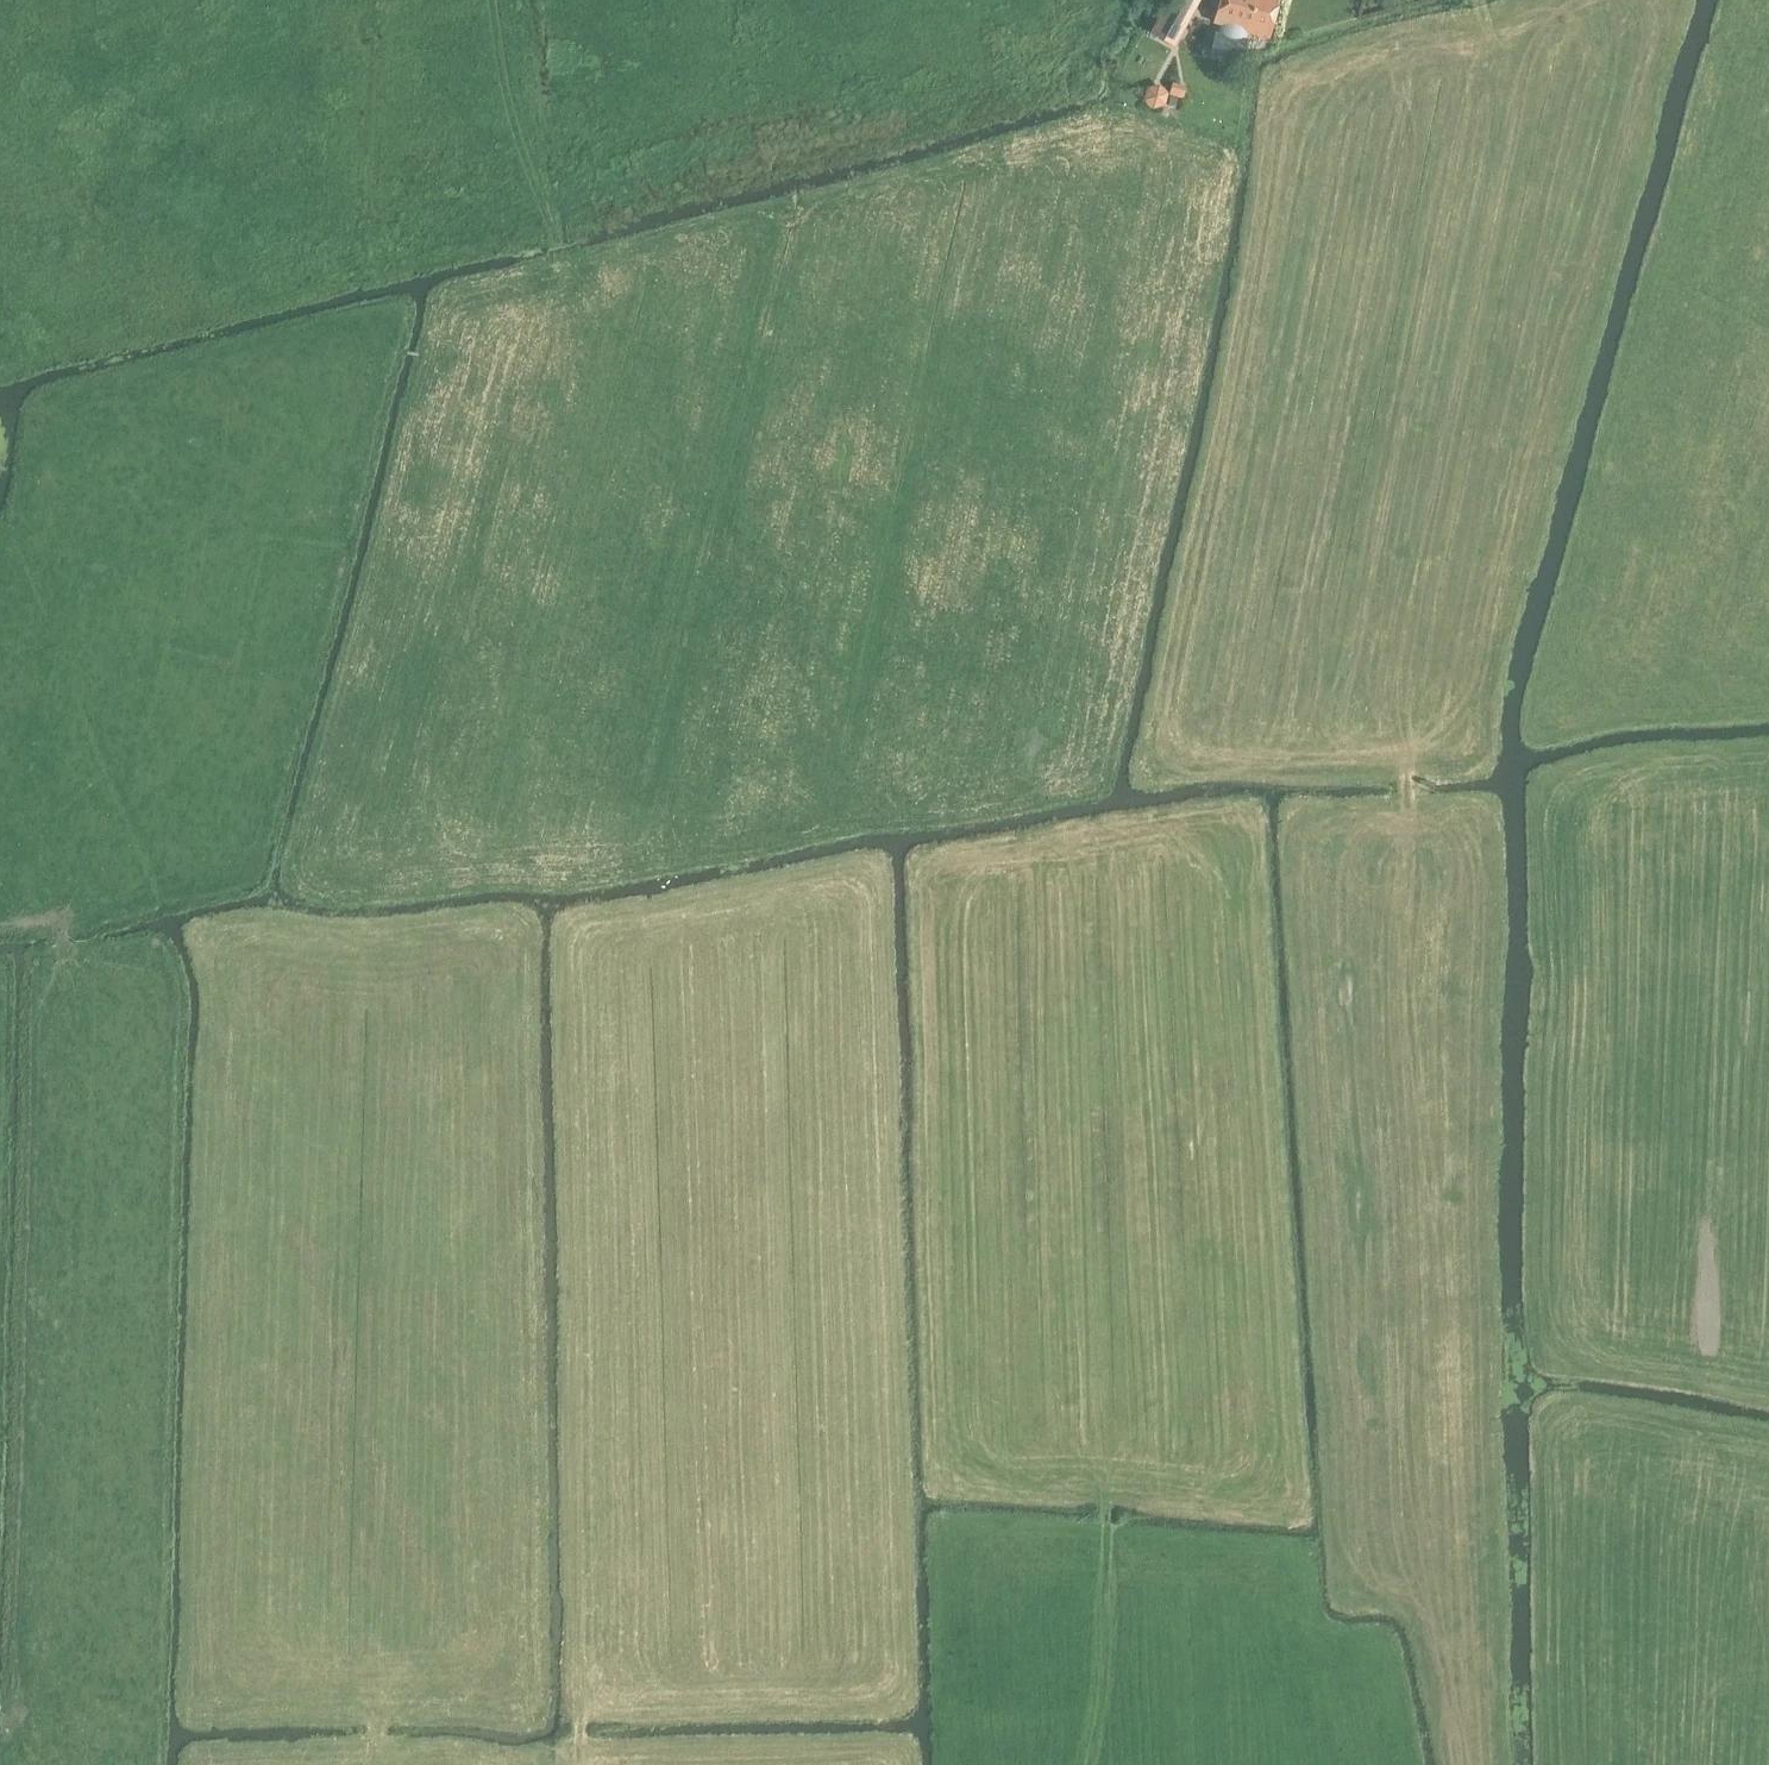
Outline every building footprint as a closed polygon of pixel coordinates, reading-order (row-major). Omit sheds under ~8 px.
[(1198,0),(1167,0),(1150,30),(1174,43),(1198,0)] [(1280,0),(1218,0),(1212,24),(1221,26),(1218,34),(1213,34),(1208,54),(1244,62),(1248,41),(1241,39),(1242,31),(1269,37),(1280,0)] [(1173,83),(1170,94),(1184,97),(1186,86),(1173,83)] [(1150,87),(1147,98),(1155,106),(1166,103),(1169,92),(1161,84),(1150,87)] [(1177,98),(1171,96),(1169,106),(1175,107),(1177,98)]
